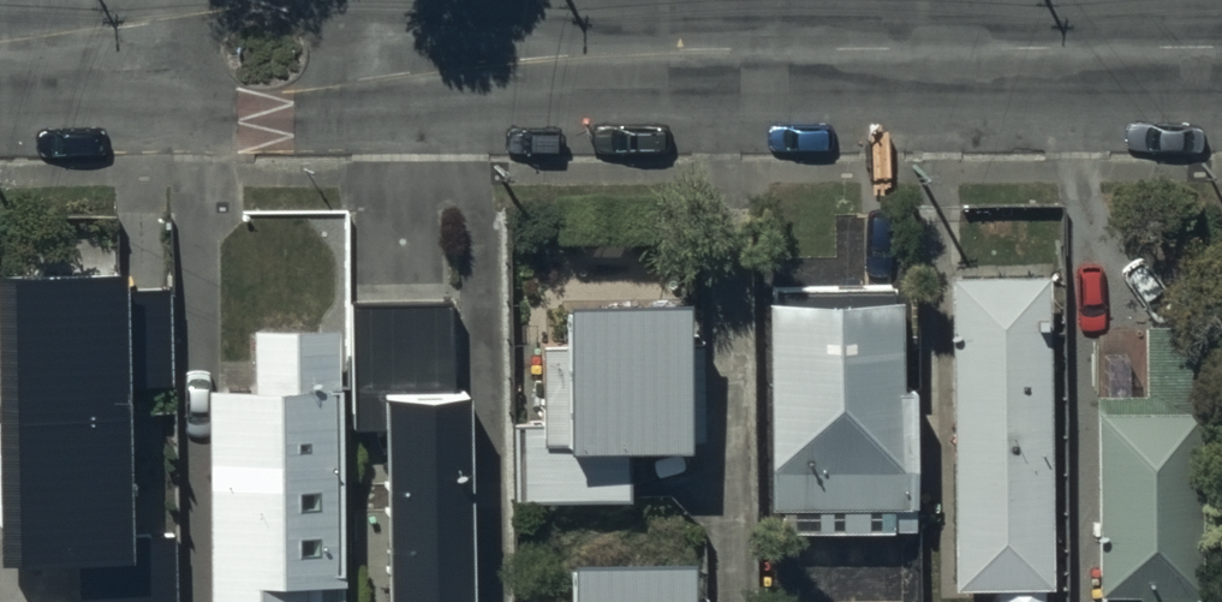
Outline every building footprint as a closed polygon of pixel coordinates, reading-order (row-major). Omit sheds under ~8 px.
[(0,261),(0,554),(76,552),(78,601),(173,601),(171,533),(124,534),(121,379),(168,378),(165,281),(119,283),(119,258),(0,261)] [(1046,272),(950,273),(953,584),(1049,583),(1046,272)] [(773,298),(765,298),(768,508),(885,506),(886,530),(917,530),(915,381),(899,381),(898,297),(889,297),(888,282),(773,284),(773,298)] [(681,292),(566,295),(567,343),(541,343),(543,422),(520,423),(522,498),(625,496),(623,440),(707,439),(705,336),(682,336),(681,292)] [(352,300),(354,421),(387,421),(389,601),(468,601),(465,385),(452,385),(450,298),(352,300)] [(248,321),(248,381),(205,381),(207,601),(303,601),(341,601),(339,320),(248,321)] [(1093,388),(1096,590),(1103,590),(1103,601),(1195,601),(1195,588),(1199,588),(1196,320),(1140,320),(1140,328),(1098,329),(1098,388),(1093,388)] [(569,555),(570,601),(708,601),(708,596),(685,597),(684,552),(569,555)]
